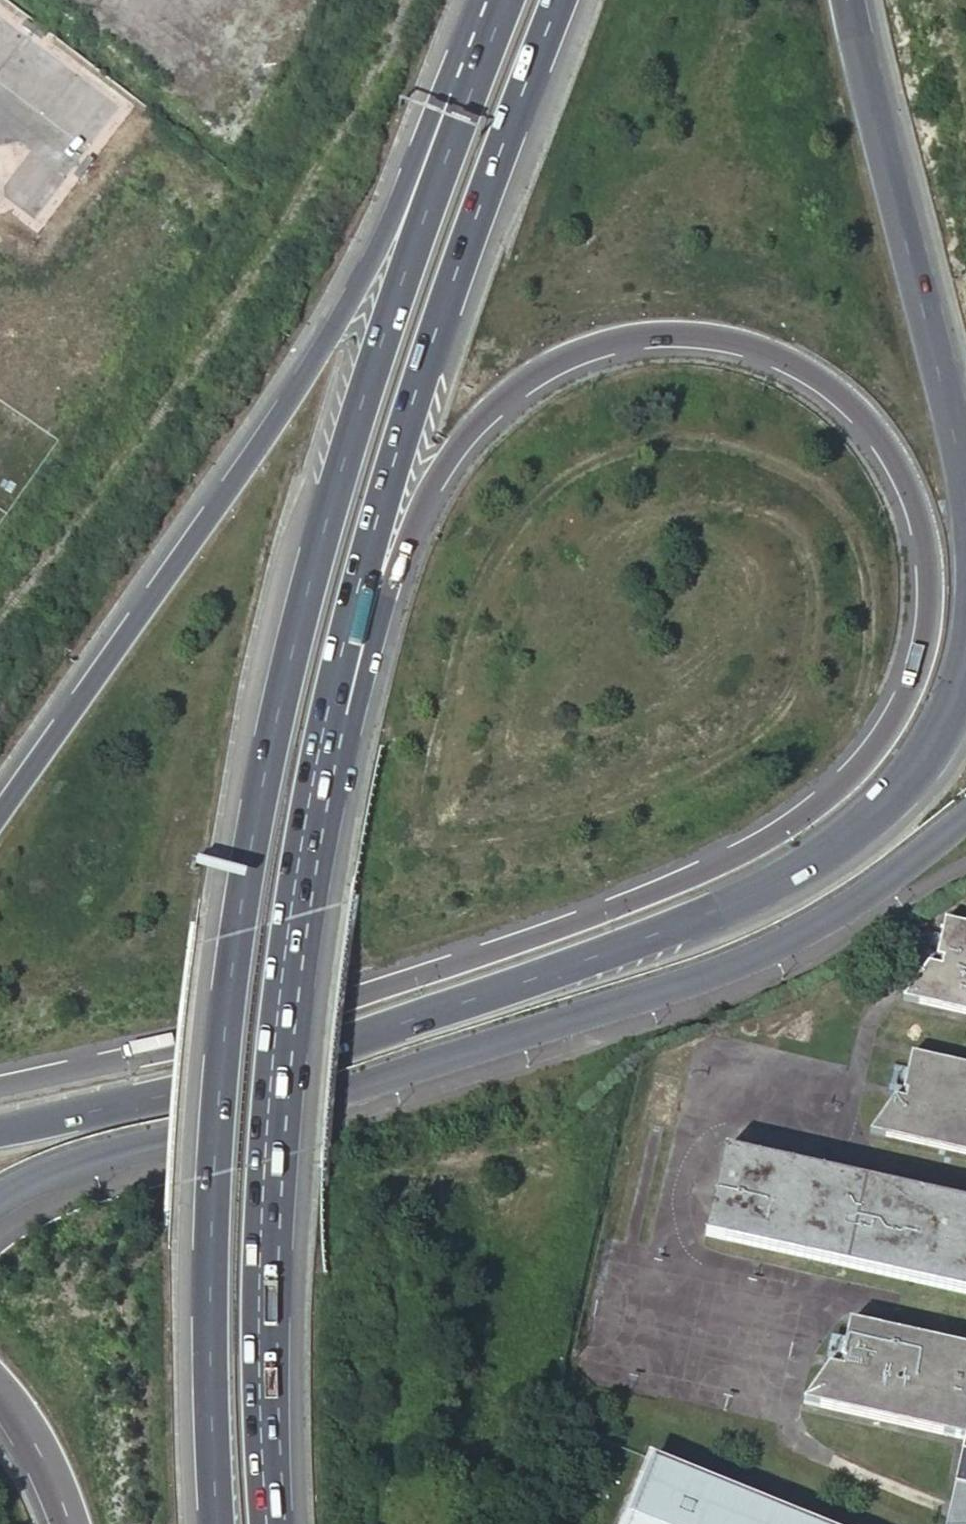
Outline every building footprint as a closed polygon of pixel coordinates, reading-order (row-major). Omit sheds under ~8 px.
[(944,924),(934,970),(927,968),(904,1004),(965,1018),(965,929),(944,924)] [(913,1057),(903,1103),(896,1101),(869,1135),(965,1157),(965,1069),(913,1057)] [(724,1151),(705,1237),(965,1295),(965,1205),(724,1151)] [(848,1323),(837,1370),(827,1367),(801,1405),(963,1440),(960,1454),(965,1455),(965,1349),(848,1323)] [(953,1485),(965,1488),(965,1455),(960,1454),(953,1485)] [(649,1458),(625,1523),(833,1523),(649,1458)]
